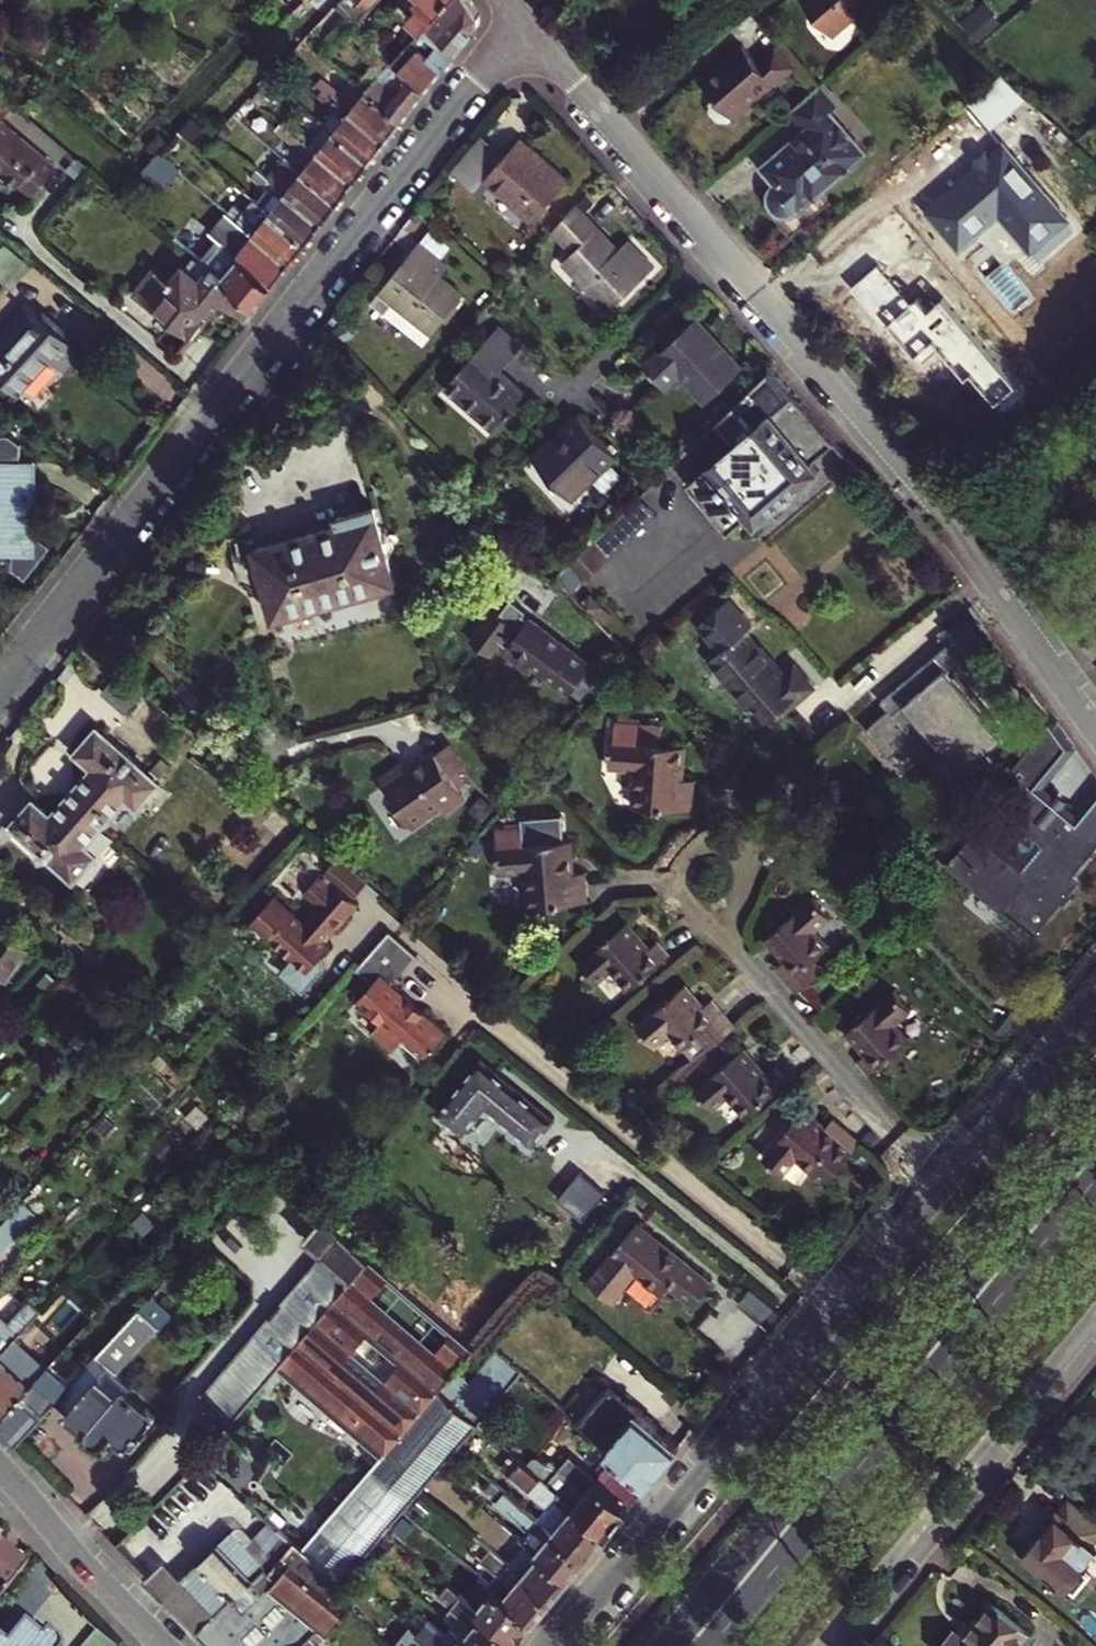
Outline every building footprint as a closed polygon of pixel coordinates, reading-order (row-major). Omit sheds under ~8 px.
[(374,0),(363,0),(352,12),(341,23),(347,29),(374,0)] [(352,12),(363,0),(343,0),(341,2),(352,12)] [(421,28),(448,0),(406,0),(415,9),(408,16),(421,28)] [(421,28),(411,39),(443,67),(477,23),(479,11),(473,0),(448,0),(421,28)] [(831,32),(862,3),(869,10),(880,0),(801,0),(831,32)] [(976,46),(995,30),(986,19),(966,35),(976,46)] [(701,78),(715,94),(709,99),(709,110),(717,120),(730,119),(773,81),(775,83),(798,64),(776,38),(756,56),(742,42),(701,78)] [(391,60),(387,57),(382,53),(379,57),(384,61),(363,86),(402,119),(443,67),(411,39),(391,60)] [(1027,94),(1000,70),(966,100),(990,127),(1027,94)] [(252,96),(260,103),(278,83),(270,76),(252,96)] [(402,119),(363,86),(355,80),(351,77),(334,97),(338,100),(385,141),(402,119)] [(829,110),(835,105),(817,84),(787,111),(803,129),(760,166),(773,180),(768,194),(773,205),(785,210),(796,207),(847,165),(846,163),(862,149),(829,110)] [(385,141),(338,100),(332,107),(337,110),(325,124),(369,161),(385,141)] [(25,181),(26,180),(41,191),(64,163),(6,116),(4,118),(0,114),(0,160),(25,181)] [(284,124),(304,141),(352,183),(369,161),(325,124),(321,121),(310,134),(290,117),(284,124)] [(479,155),(461,177),(476,189),(484,178),(531,217),(565,175),(516,134),(491,165),(479,155)] [(303,152),(293,163),(336,202),(352,183),(304,141),(298,148),(303,152)] [(1005,141),(928,209),(959,246),(1000,212),(1029,246),(1032,245),(1041,255),(1073,227),(1064,216),(1068,213),(1005,141)] [(281,152),(264,171),(321,222),(336,202),(293,163),(281,152)] [(182,169),(162,153),(144,172),(164,189),(182,169)] [(270,191),(260,202),(305,242),(321,222),(264,171),(259,168),(252,176),(270,191)] [(230,212),(236,205),(228,198),(222,204),(230,212)] [(236,205),(230,212),(288,263),(305,242),(260,202),(256,199),(244,212),(236,205)] [(617,249),(572,205),(549,228),(569,248),(558,259),(607,307),(652,262),(628,238),(617,249)] [(288,263),(230,212),(224,219),(230,225),(219,237),(273,283),(288,263)] [(273,283),(219,237),(195,216),(186,227),(214,252),(204,263),(211,269),(255,306),(273,283)] [(416,240),(379,288),(394,300),(385,312),(423,342),(461,293),(435,273),(444,261),(416,240)] [(255,306),(211,269),(204,263),(194,254),(175,277),(173,275),(169,281),(155,271),(140,291),(192,333),(218,300),(244,320),(255,306)] [(394,300),(379,288),(370,301),(385,312),(394,300)] [(2,377),(12,386),(19,384),(24,389),(55,354),(66,363),(79,349),(68,339),(71,334),(45,311),(41,315),(27,302),(0,332),(0,370),(3,370),(2,377)] [(640,366),(660,388),(677,373),(704,401),(737,370),(689,320),(640,366)] [(496,323),(444,386),(494,428),(525,391),(497,369),(519,342),(496,323)] [(718,520),(728,532),(741,547),(763,527),(769,534),(854,461),(772,365),(715,421),(734,443),(687,484),(692,490),(685,496),(711,526),(718,520)] [(547,440),(530,455),(568,493),(612,450),(575,411),(561,426),(565,430),(551,444),(547,440)] [(565,430),(561,426),(547,440),(551,444),(565,430)] [(34,460),(24,460),(24,440),(13,432),(0,431),(0,550),(17,550),(16,571),(29,580),(55,547),(33,529),(34,460)] [(397,584),(375,508),(338,519),(340,525),(256,549),(258,555),(264,577),(276,619),(397,584)] [(604,557),(610,551),(595,536),(590,542),(604,557)] [(555,574),(574,593),(588,581),(583,576),(604,557),(590,542),(555,574)] [(264,577),(258,555),(236,561),(243,583),(264,577)] [(590,593),(582,601),(592,613),(601,604),(590,593)] [(601,604),(592,613),(603,624),(612,616),(601,604)] [(591,658),(530,612),(501,650),(522,666),(529,656),(569,686),(591,658)] [(781,669),(744,627),(709,657),(748,703),(753,700),(767,716),(773,710),(776,714),(813,682),(793,659),(781,669)] [(968,669),(945,642),(886,695),(894,703),(868,726),(891,753),(918,730),(934,747),(940,742),(969,775),(997,752),(990,745),(1006,732),(958,678),(968,669)] [(120,672),(101,694),(125,714),(144,693),(120,672)] [(953,849),(968,862),(964,866),(1005,900),(1009,896),(1026,910),(1039,893),(1049,902),(1076,870),(1071,865),(1095,835),(1095,786),(1079,807),(1064,796),(1061,800),(1052,793),(1056,789),(1043,778),(1073,742),(1052,714),(1001,775),(1001,793),(976,806),(974,824),(953,849)] [(606,740),(603,740),(602,766),(627,767),(626,804),(687,806),(688,776),(675,776),(676,742),(653,742),(653,723),(606,722),(606,740)] [(127,799),(137,808),(159,784),(95,727),(74,752),(92,768),(50,815),(32,799),(9,824),(15,829),(9,837),(30,856),(37,848),(73,881),(96,855),(85,846),(127,799)] [(436,753),(434,751),(408,770),(405,765),(403,767),(397,766),(386,774),(385,780),(382,782),(398,804),(396,813),(403,822),(411,824),(413,826),(442,806),(445,811),(466,796),(459,787),(436,753)] [(1069,792),(1058,784),(1056,789),(1052,793),(1061,800),(1064,796),(1069,792)] [(571,840),(497,848),(499,875),(526,872),(530,908),(589,901),(585,872),(575,873),(571,840)] [(287,969),(311,990),(332,966),(332,956),(326,951),(332,944),(328,941),(361,904),(354,898),(368,881),(342,858),(327,875),(330,877),(336,883),(317,904),(310,913),(313,915),(307,921),(277,894),(254,921),(296,958),(287,969)] [(336,883),(330,877),(324,883),(321,880),(307,896),(317,904),(336,883)] [(781,956),(774,963),(796,989),(822,967),(811,955),(825,943),(811,926),(825,914),(809,895),(763,935),(781,956)] [(647,944),(628,920),(579,960),(594,979),(610,966),(627,987),(668,952),(656,937),(647,944)] [(8,980),(28,950),(0,931),(0,974),(8,980)] [(389,931),(354,971),(372,987),(359,1002),(382,1023),(371,1036),(391,1055),(403,1041),(424,1060),(447,1033),(395,986),(401,980),(398,977),(418,955),(389,931)] [(709,1046),(735,1023),(712,996),(703,1004),(685,984),(639,1024),(654,1041),(668,1029),(683,1045),(697,1032),(709,1046)] [(863,1048),(853,1056),(864,1069),(907,1033),(895,1018),(909,1006),(893,987),(846,1028),(863,1048)] [(741,1044),(694,1085),(711,1105),(725,1092),(743,1112),(783,1076),(771,1062),(763,1069),(741,1044)] [(485,1107),(527,1140),(543,1122),(553,1121),(553,1120),(480,1062),(438,1114),(464,1134),(485,1107)] [(794,1155),(825,1180),(859,1139),(830,1116),(823,1124),(802,1107),(763,1154),(781,1170),(794,1155)] [(533,1146),(553,1121),(543,1122),(527,1140),(533,1146)] [(275,1183),(284,1174),(274,1165),(266,1174),(275,1183)] [(3,1246),(33,1215),(20,1203),(0,1224),(0,1250),(3,1246)] [(370,1257),(327,1215),(308,1238),(325,1255),(206,1402),(231,1423),(280,1365),(368,1260),(370,1257)] [(709,1279),(635,1219),(590,1275),(613,1294),(634,1268),(660,1290),(668,1280),(692,1300),(709,1279)] [(451,1329),(437,1345),(375,1291),(388,1276),(368,1260),(280,1365),(381,1452),(437,1385),(454,1366),(471,1346),(451,1329)] [(23,1328),(39,1311),(41,1309),(30,1298),(8,1321),(0,1313),(0,1353),(1,1352),(23,1328)] [(141,1308),(161,1326),(167,1319),(148,1301),(141,1308)] [(75,1379),(56,1399),(88,1433),(92,1441),(98,1444),(108,1442),(113,1433),(124,1445),(156,1417),(128,1390),(124,1385),(118,1390),(100,1372),(108,1364),(117,1372),(161,1326),(141,1308),(75,1379)] [(1,1352),(0,1353),(0,1418),(49,1365),(54,1359),(56,1358),(23,1328),(1,1352)] [(452,1398),(476,1419),(519,1368),(494,1348),(469,1378),(454,1366),(437,1385),(452,1398)] [(49,1365),(0,1418),(0,1421),(18,1439),(56,1399),(75,1379),(54,1359),(49,1365)] [(132,1386),(117,1372),(108,1364),(100,1372),(118,1390),(124,1385),(128,1390),(132,1386)] [(649,1479),(680,1443),(608,1381),(577,1418),(623,1457),(649,1479)] [(438,1465),(476,1419),(452,1398),(437,1385),(381,1452),(303,1547),(328,1569),(342,1581),(420,1487),(438,1465)] [(564,1448),(553,1460),(583,1486),(593,1474),(564,1448)] [(276,1451),(272,1449),(268,1451),(267,1456),(272,1460),(275,1460),(278,1456),(276,1451)] [(549,1505),(539,1516),(586,1556),(607,1530),(526,1461),(515,1451),(503,1466),(549,1505)] [(607,1530),(649,1479),(623,1457),(602,1481),(593,1474),(583,1486),(553,1460),(550,1464),(537,1454),(531,1455),(526,1461),(607,1530)] [(431,1497),(450,1475),(438,1465),(420,1487),(431,1497)] [(486,1485),(497,1495),(505,1487),(493,1477),(486,1485)] [(586,1556),(539,1516),(505,1487),(497,1495),(494,1499),(529,1528),(522,1536),(527,1541),(570,1576),(586,1556)] [(1026,1553),(1069,1589),(1071,1587),(1076,1590),(1091,1573),(1086,1568),(1088,1565),(1084,1562),(1095,1548),(1095,1544),(1094,1541),(1095,1539),(1095,1523),(1069,1501),(1026,1553)] [(476,1533),(483,1539),(492,1547),(498,1539),(482,1526),(476,1533)] [(278,1528),(255,1558),(228,1531),(182,1578),(184,1580),(164,1599),(210,1645),(298,1645),(316,1627),(325,1635),(348,1609),(330,1594),(342,1581),(328,1569),(278,1528)] [(516,1554),(527,1541),(522,1536),(515,1531),(504,1544),(516,1554)] [(478,1546),(486,1553),(492,1547),(483,1539),(478,1546)] [(552,1597),(570,1576),(527,1541),(516,1554),(504,1544),(498,1539),(492,1547),(552,1597)] [(490,1583),(534,1619),(552,1597),(492,1547),(486,1553),(491,1558),(503,1568),(490,1583)] [(0,1548),(0,1597),(24,1567),(0,1548)] [(503,1568),(491,1558),(478,1573),(486,1579),(488,1581),(490,1583),(503,1568)] [(184,1580),(182,1578),(163,1559),(147,1574),(143,1579),(164,1599),(184,1580)] [(486,1579),(478,1573),(475,1570),(472,1574),(483,1583),(486,1579)] [(517,1639),(534,1619),(490,1583),(488,1581),(471,1601),(517,1639)] [(465,1632),(481,1645),(511,1645),(517,1639),(471,1601),(448,1582),(437,1594),(451,1605),(472,1623),(465,1632)] [(932,1641),(938,1645),(1000,1645),(1018,1624),(984,1595),(956,1630),(947,1622),(932,1641)] [(443,1615),(462,1630),(465,1632),(472,1623),(451,1605),(443,1615)] [(407,1622),(436,1645),(481,1645),(465,1632),(462,1630),(453,1641),(417,1610),(407,1622)] [(407,1622),(397,1634),(412,1645),(436,1645),(407,1622)] [(49,1638),(39,1630),(34,1636),(18,1624),(12,1632),(8,1629),(0,1639),(0,1645),(53,1645),(51,1641),(49,1638)] [(298,1645),(318,1645),(316,1644),(325,1635),(316,1627),(298,1645)] [(93,1632),(81,1645),(111,1645),(93,1632)] [(879,1634),(869,1645),(893,1645),(879,1634)]
